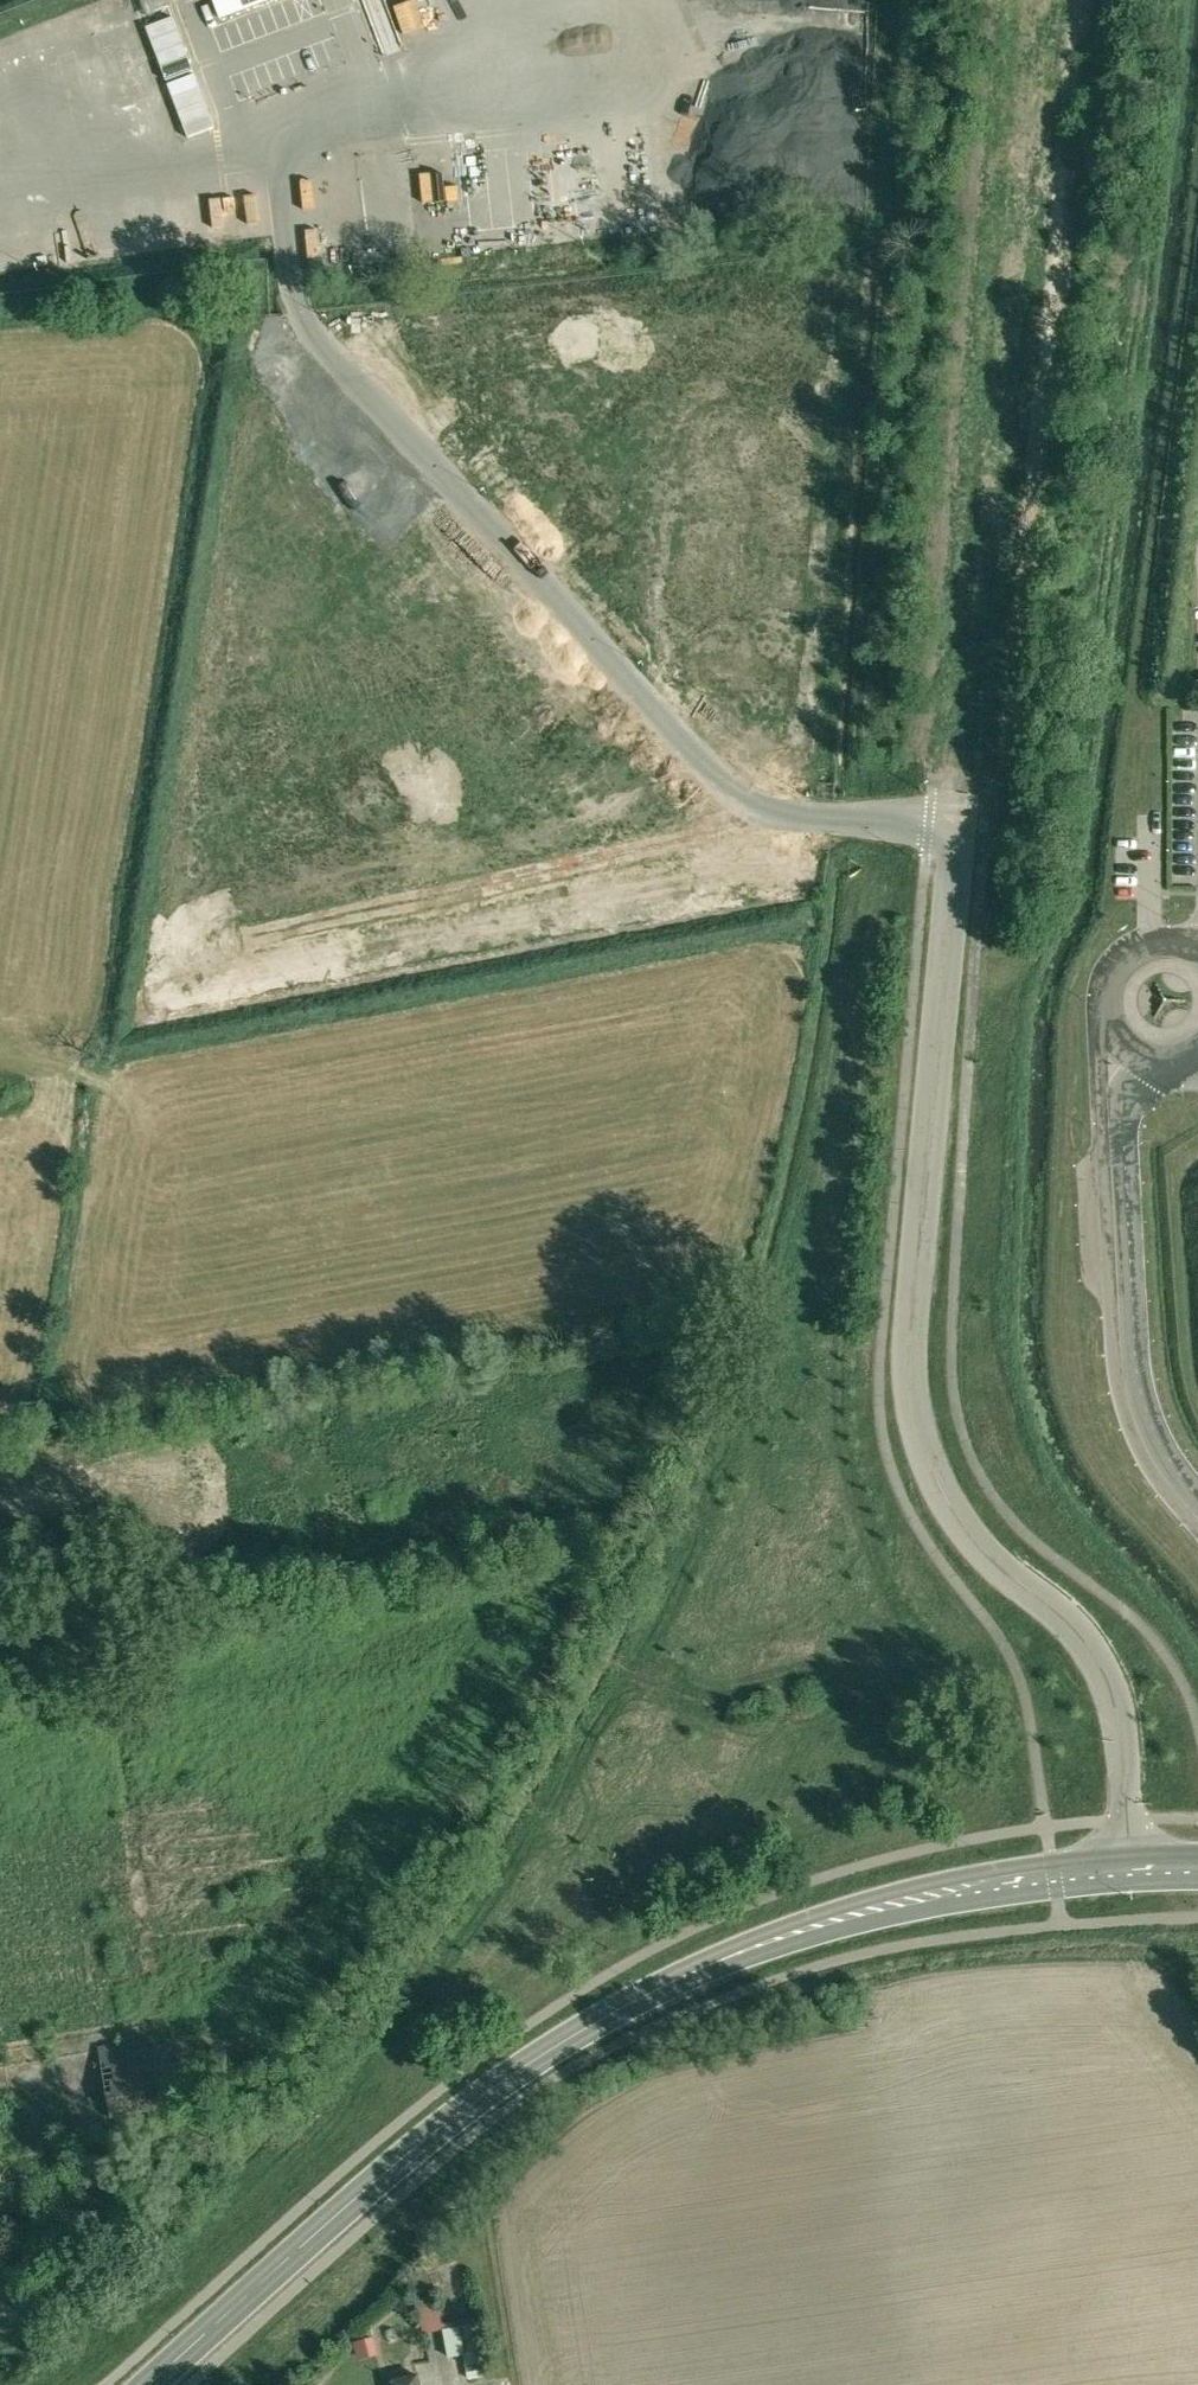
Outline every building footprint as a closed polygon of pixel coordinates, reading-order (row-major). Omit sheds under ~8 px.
[(8,980),(3,1005),(14,1007),(19,982),(8,980)] [(99,2047),(103,2080),(112,2078),(119,2117),(181,2106),(170,2044),(147,2048),(146,2037),(99,2047)] [(442,2323),(443,2329),(458,2326),(475,2323),(474,2317),(442,2323)] [(475,2323),(458,2326),(464,2355),(468,2379),(485,2375),(475,2323)] [(458,2326),(443,2329),(449,2358),(464,2355),(458,2326)] [(358,2359),(377,2354),(373,2337),(354,2342),(358,2359)] [(391,2384),(421,2384),(419,2372),(390,2379),(391,2384)]
